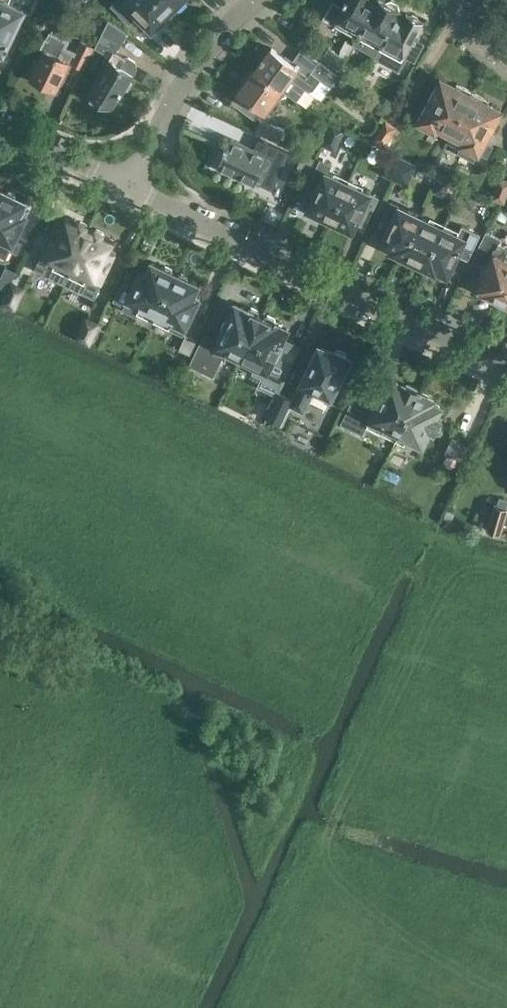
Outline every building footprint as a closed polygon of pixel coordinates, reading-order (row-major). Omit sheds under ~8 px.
[(9,3),(10,0),(0,0),(0,59),(24,10),(9,3)] [(160,0),(124,0),(152,28),(159,22),(161,24),(172,12),(160,0)] [(172,12),(184,0),(160,0),(172,12)] [(358,35),(376,0),(346,0),(347,1),(344,6),(334,0),(333,0),(323,17),(326,19),(323,25),(347,38),(353,42),(357,34),(358,35)] [(355,43),(349,54),(356,58),(362,47),(375,54),(400,9),(401,7),(387,0),(376,0),(358,35),(360,36),(355,43)] [(400,9),(375,54),(376,55),(375,56),(384,61),(388,60),(395,48),(404,53),(413,36),(415,38),(422,26),(419,25),(421,21),(400,9)] [(108,19),(94,45),(108,53),(104,59),(108,61),(90,92),(91,93),(94,100),(108,109),(115,108),(117,109),(138,75),(120,65),(124,58),(115,53),(128,32),(108,19)] [(36,59),(35,58),(29,71),(33,73),(32,75),(57,88),(71,61),(84,67),(95,46),(82,39),(77,50),(67,46),(70,41),(64,38),(64,37),(50,30),(36,59)] [(330,46),(322,56),(340,69),(348,54),(355,43),(353,42),(347,38),(339,53),(330,46)] [(255,68),(282,87),(292,74),(311,89),(314,88),(322,77),(332,84),(339,74),(303,48),(293,61),(272,46),(255,68)] [(282,87),(255,68),(238,90),(241,92),(235,100),(258,116),(261,117),(255,130),(279,141),(285,129),(268,121),(272,115),(265,110),(282,87)] [(350,84),(339,76),(334,83),(344,91),(350,84)] [(437,125),(452,132),(474,91),(457,82),(455,86),(442,79),(421,120),(436,128),(437,125)] [(474,91),(452,132),(447,141),(460,148),(458,152),(475,160),(479,151),(488,156),(494,144),(485,139),(500,110),(487,103),(489,98),(474,91)] [(374,139),(385,146),(398,126),(386,119),(374,139)] [(323,144),(335,150),(345,129),(333,123),(323,144)] [(267,157),(283,165),(290,151),(267,139),(261,152),(232,138),(218,165),(254,183),(267,157)] [(382,173),(394,179),(405,158),(391,151),(382,173)] [(405,158),(394,179),(408,185),(418,163),(405,158)] [(319,216),(329,221),(348,182),(326,171),(330,164),(320,159),(308,185),(317,189),(308,208),(320,213),(319,216)] [(442,176),(435,191),(445,195),(452,180),(442,176)] [(505,203),(506,196),(506,178),(500,176),(492,198),(505,203)] [(348,182),(329,221),(338,225),(339,222),(353,228),(357,219),(365,223),(378,196),(348,182)] [(0,195),(0,255),(6,258),(27,214),(21,211),(26,200),(3,189),(0,195)] [(392,248),(403,253),(421,215),(399,205),(382,242),(392,247),(392,248)] [(403,253),(425,264),(443,226),(421,215),(403,253)] [(55,265),(69,272),(91,227),(68,216),(62,227),(57,225),(40,260),(53,267),(55,265)] [(443,226),(425,264),(436,270),(436,268),(447,273),(456,254),(467,259),(480,233),(461,224),(457,233),(443,226)] [(91,227),(69,272),(85,280),(84,282),(97,288),(114,252),(108,249),(114,239),(91,227)] [(500,299),(506,284),(506,245),(500,242),(502,238),(487,231),(473,260),(487,266),(476,288),(500,299)] [(138,310),(154,318),(176,272),(152,260),(147,271),(142,269),(134,285),(124,279),(114,299),(125,304),(123,307),(137,314),(138,310)] [(7,289),(17,271),(6,266),(0,278),(0,286),(7,289)] [(176,272),(154,318),(182,332),(199,296),(194,294),(199,283),(176,272)] [(12,281),(1,302),(16,309),(25,287),(12,281)] [(239,360),(262,314),(236,302),(231,312),(227,311),(217,332),(221,334),(218,340),(205,334),(190,364),(215,376),(225,353),(239,360)] [(262,314),(239,360),(255,368),(253,371),(263,376),(272,358),(276,360),(286,339),(283,337),(288,327),(262,314)] [(76,337),(89,343),(99,322),(85,315),(76,337)] [(273,404),(268,417),(284,425),(294,405),(303,409),(311,392),(328,400),(349,357),(331,348),(330,351),(319,345),(294,398),(279,392),(273,405),(273,404)] [(398,432),(419,390),(401,381),(401,382),(390,377),(372,414),(351,403),(341,423),(362,433),(365,427),(380,434),(381,431),(395,438),(398,432)] [(419,390),(398,432),(424,444),(428,436),(431,437),(441,418),(437,416),(441,406),(432,401),(434,397),(419,390),(420,390),(419,390)] [(268,417),(273,404),(259,398),(249,419),(262,426),(267,416),(268,417)] [(454,434),(445,452),(461,460),(470,442),(454,434)] [(501,534),(506,515),(506,499),(499,497),(498,503),(495,502),(494,506),(488,504),(484,516),(490,517),(486,529),(501,534)]
